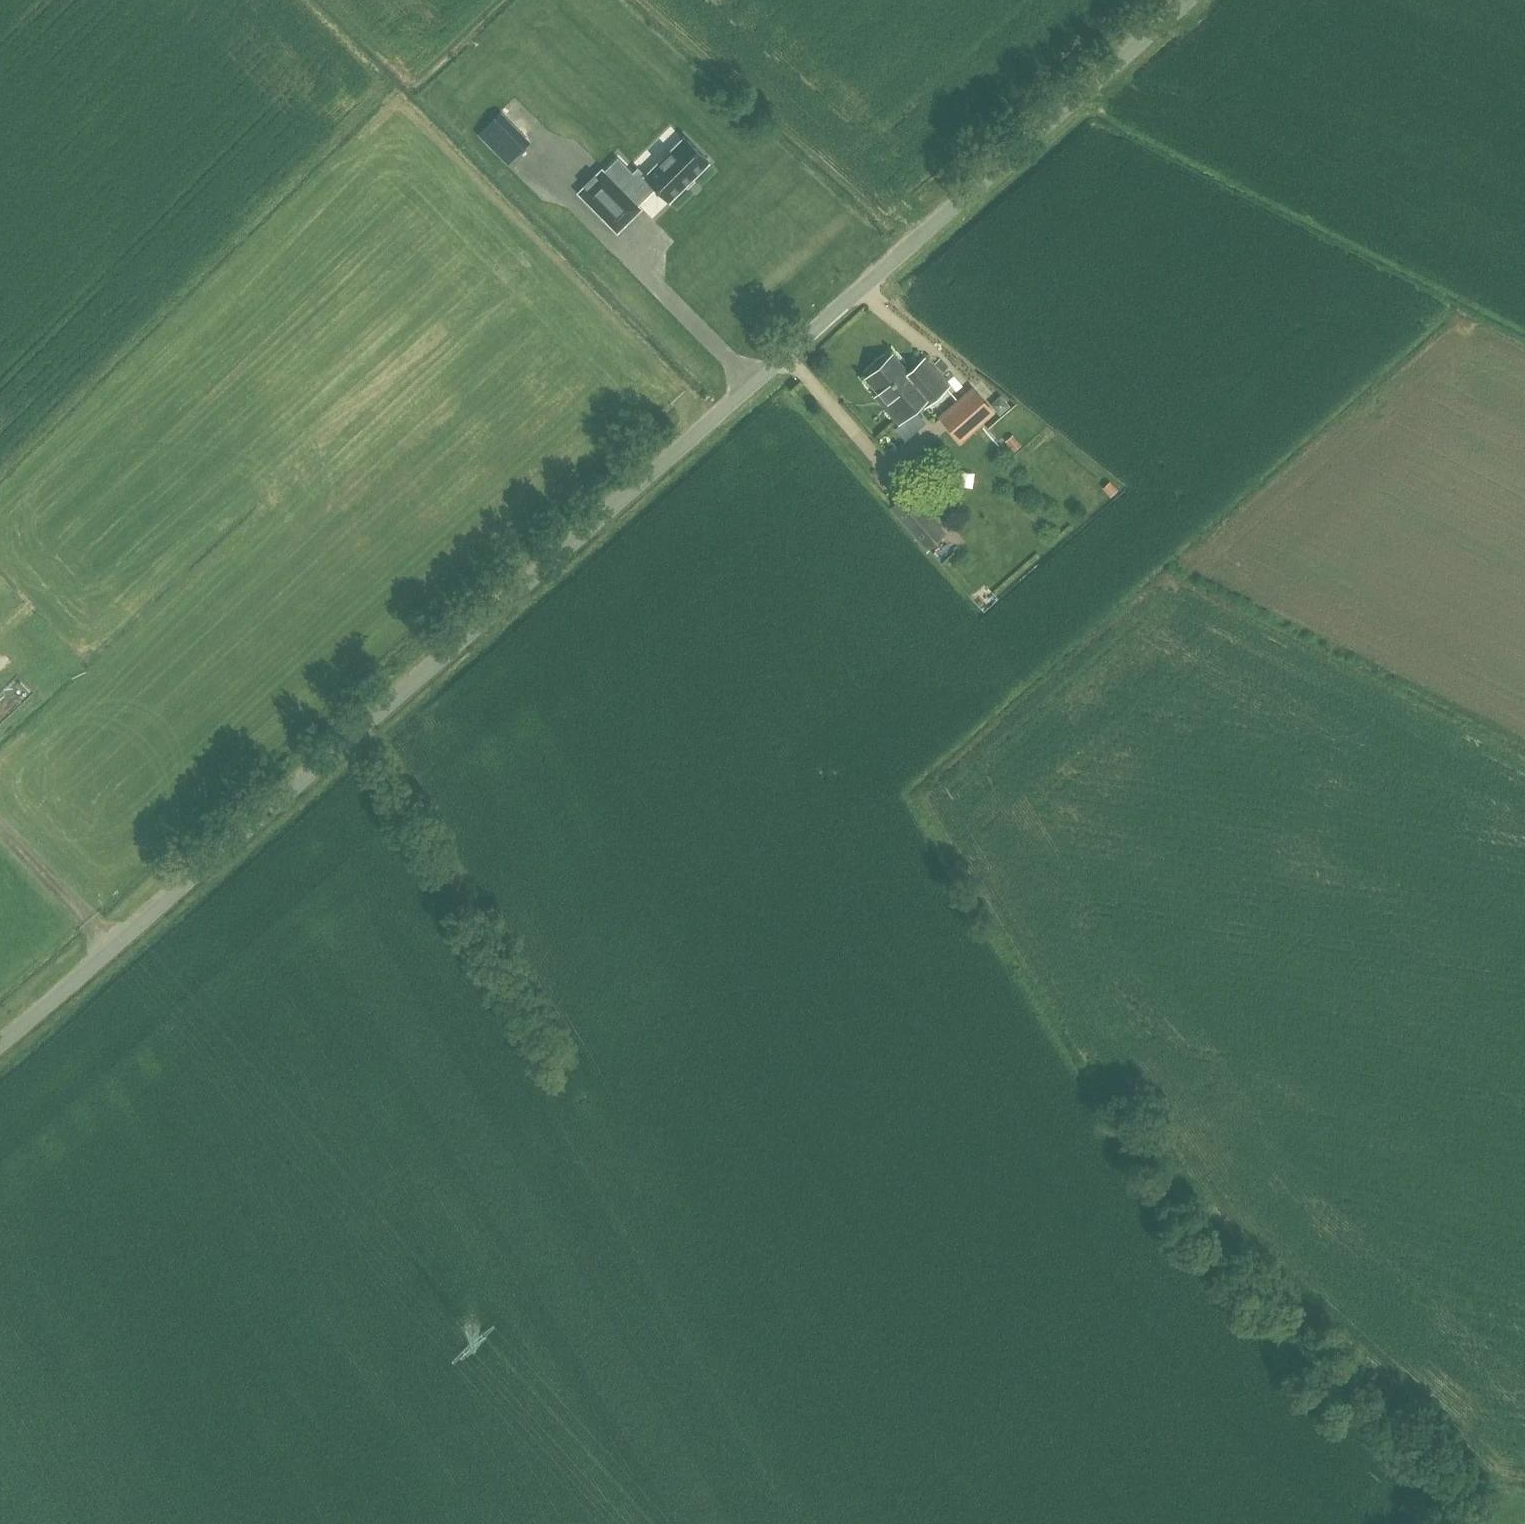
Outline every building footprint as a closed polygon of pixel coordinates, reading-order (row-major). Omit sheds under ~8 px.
[(578,192),(618,232),(642,208),(636,203),(653,186),(669,202),(710,162),(685,136),(645,175),(640,171),(622,188),(603,169),(578,192)] [(779,172),(793,178),(798,166),(785,160),(779,172)] [(880,393),(907,422),(944,389),(937,381),(947,372),(931,354),(913,369),(898,352),(883,365),(890,372),(882,379),(888,386),(880,393)] [(992,413),(973,390),(941,418),(961,441),(992,413)] [(1008,405),(1002,399),(995,407),(1000,412),(1008,405)] [(890,507),(904,523),(927,549),(946,532),(910,490),(890,507)] [(940,548),(950,561),(964,550),(954,537),(940,548)]
